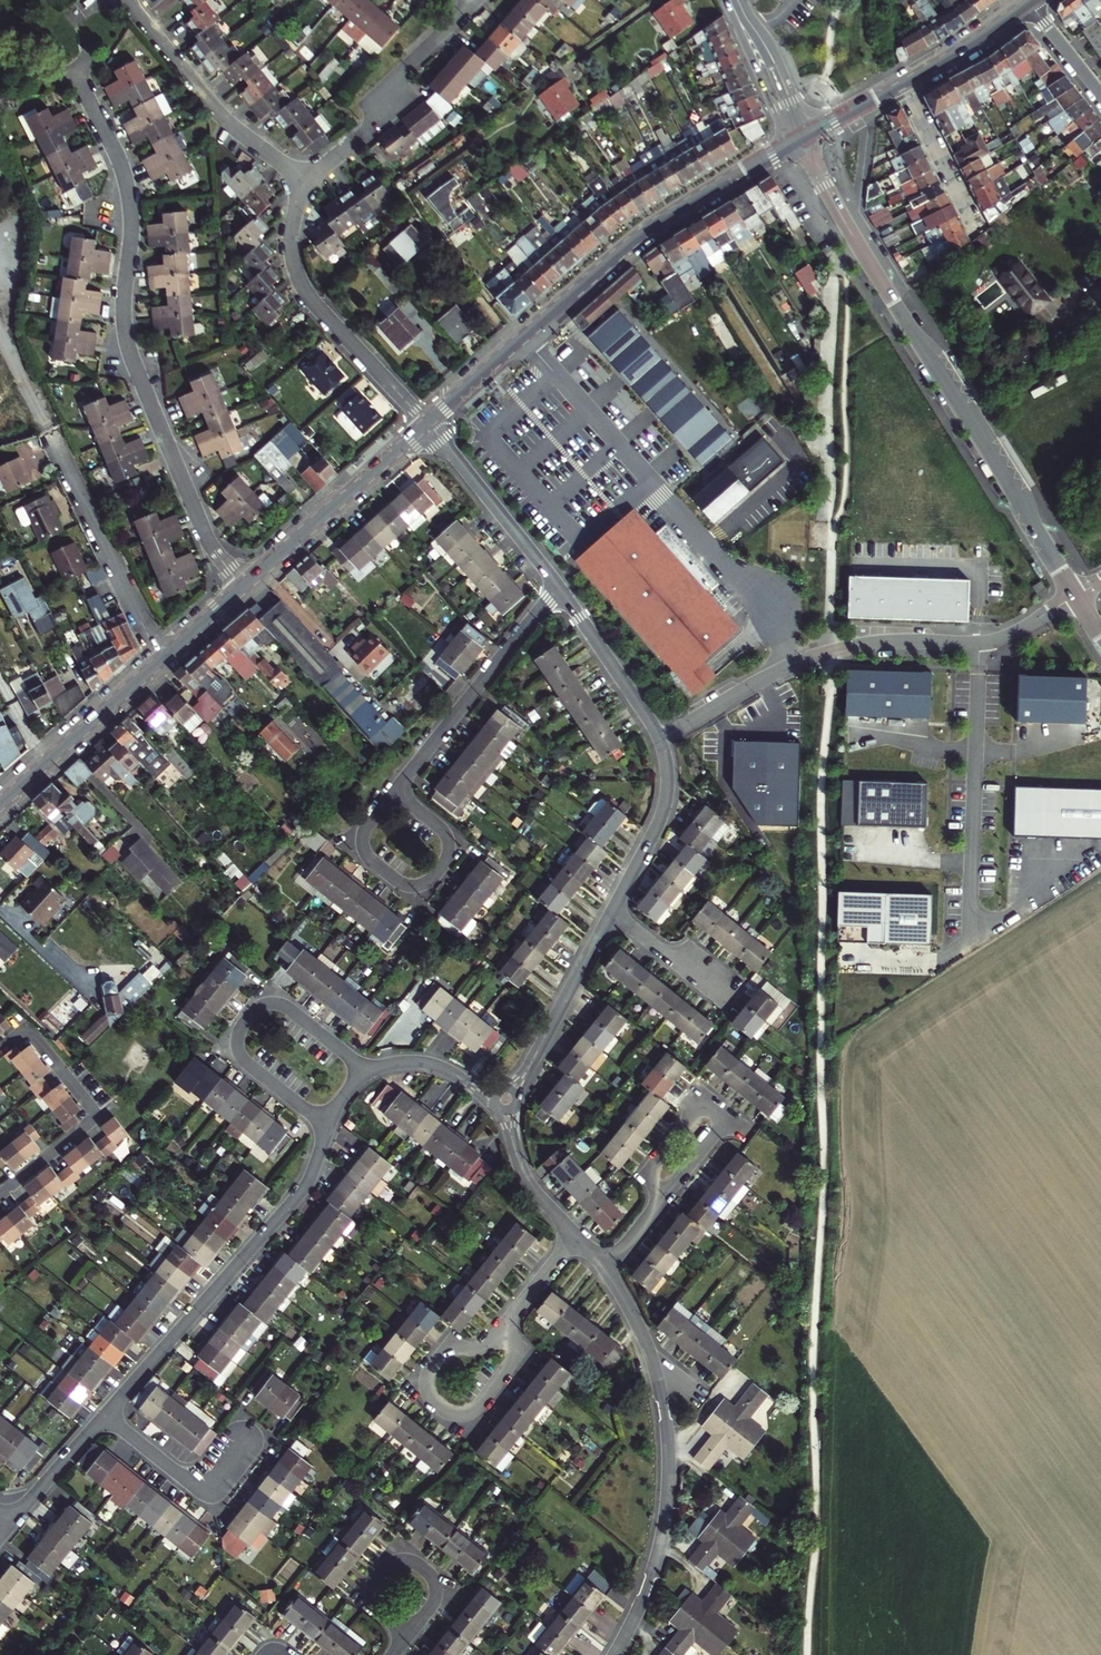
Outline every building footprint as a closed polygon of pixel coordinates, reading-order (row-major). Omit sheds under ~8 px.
[(207,0),(182,0),(192,12),(207,0)] [(197,37),(220,19),(215,13),(220,10),(213,0),(207,0),(192,12),(195,17),(187,23),(197,37)] [(334,4),(351,19),(367,0),(337,0),(334,4)] [(351,19),(346,24),(354,31),(358,26),(367,33),(381,17),(372,9),(374,6),(367,0),(351,19)] [(534,25),(547,10),(552,15),(558,8),(549,0),(525,0),(523,2),(526,4),(519,12),(534,25)] [(558,8),(561,11),(565,6),(558,0),(549,0),(558,8)] [(682,0),(671,0),(654,13),(672,38),(693,23),(680,5),(684,3),(682,0)] [(937,40),(948,33),(936,16),(926,0),(922,0),(916,4),(937,40)] [(936,16),(948,33),(965,23),(949,0),(940,0),(946,9),(936,16)] [(965,23),(980,12),(972,0),(949,0),(965,23)] [(980,12),(994,1),(994,0),(972,0),(980,12)] [(1094,16),(1082,0),(1062,0),(1059,2),(1057,11),(1065,26),(1074,35),(1082,31),(1096,51),(1100,47),(1100,27),(1096,19),(1094,16)] [(1100,12),(1100,3),(1099,0),(1082,0),(1094,16),(1100,12)] [(913,22),(917,28),(927,46),(937,40),(916,4),(915,2),(910,5),(918,19),(913,22)] [(610,12),(615,17),(619,12),(614,7),(610,12)] [(508,19),(503,25),(521,41),(534,25),(519,12),(511,21),(508,19)] [(615,17),(610,12),(605,18),(611,22),(615,17)] [(696,34),(700,42),(728,30),(722,15),(696,34)] [(367,33),(383,47),(400,28),(393,22),(390,25),(381,17),(367,33)] [(197,37),(200,41),(191,48),(202,61),(224,44),(220,38),(225,34),(217,24),(221,21),(220,19),(197,37)] [(493,42),(508,56),(521,41),(503,25),(497,32),(499,35),(493,42)] [(907,34),(917,52),(927,46),(917,28),(907,34)] [(697,51),(699,55),(733,40),(728,30),(700,42),(703,49),(697,51)] [(1024,30),(1013,39),(1047,86),(1064,75),(1058,67),(1052,72),(1049,67),(1036,50),(1041,46),(1031,31),(1024,30)] [(297,37),(302,41),(306,36),(301,32),(297,37)] [(696,34),(686,41),(689,47),(700,42),(696,34)] [(899,62),(917,52),(907,34),(900,39),(903,46),(897,47),(895,53),(899,62)] [(312,41),(306,36),(302,41),(294,50),(300,54),(312,41)] [(294,50),(302,41),(297,37),(290,45),(291,47),(294,50)] [(1001,49),(1018,79),(1028,72),(1040,90),(1047,86),(1013,39),(1001,49)] [(707,59),(709,63),(737,51),(733,40),(699,55),(693,57),(695,61),(700,58),(702,62),(707,59)] [(494,71),(508,56),(493,42),(485,51),(483,49),(477,56),(485,63),(494,71)] [(560,48),(566,53),(570,47),(565,43),(560,48)] [(224,44),(202,61),(212,74),(221,67),(224,72),(243,58),(233,46),(229,49),(224,44)] [(291,47),(285,52),(290,58),(296,53),(294,50),(291,47)] [(467,84),(485,63),(477,56),(466,47),(460,54),(462,56),(450,69),(467,84)] [(566,53),(560,48),(556,53),(565,61),(570,57),(566,53)] [(680,55),(677,48),(668,54),(666,56),(670,62),(680,55)] [(1024,91),(1018,79),(1001,49),(989,57),(1005,86),(1012,83),(1018,94),(1024,91)] [(703,79),(713,75),(742,62),(737,51),(709,63),(705,65),(708,70),(701,73),(703,79)] [(666,56),(668,54),(666,52),(656,59),(658,62),(660,61),(666,56)] [(243,79),(246,82),(266,67),(257,56),(252,59),(248,54),(243,58),(224,72),(234,85),(243,79)] [(670,62),(666,56),(660,61),(665,69),(671,65),(670,62)] [(975,65),(991,96),(996,104),(1000,102),(1004,107),(1013,102),(1005,86),(989,57),(975,65)] [(334,60),(330,65),(335,70),(339,65),(334,60)] [(104,88),(109,98),(145,80),(135,61),(114,72),(119,81),(104,88)] [(658,62),(646,71),(651,79),(665,69),(660,61),(658,62)] [(718,85),(725,82),(747,72),(742,62),(713,75),(718,85)] [(1055,63),(1049,67),(1052,72),(1058,67),(1055,63)] [(335,70),(330,65),(329,64),(318,77),(324,82),(335,70)] [(339,65),(335,70),(340,74),(344,69),(339,65)] [(975,65),(963,72),(980,103),(991,96),(975,65)] [(241,93),(251,106),(274,88),(273,86),(278,83),(266,67),(246,82),(249,87),(241,93)] [(301,72),(305,76),(310,73),(306,68),(301,72)] [(534,78),(537,81),(543,77),(534,68),(529,74),(534,78)] [(437,80),(430,88),(436,93),(449,105),(467,84),(450,69),(439,82),(437,80)] [(635,79),(640,87),(651,79),(646,71),(635,79)] [(747,72),(725,82),(730,92),(751,83),(747,72)] [(963,72),(950,79),(979,133),(990,152),(1003,145),(991,124),(985,127),(980,118),(986,115),(980,103),(963,72)] [(529,84),(534,78),(529,74),(524,79),(529,84)] [(1054,98),(1074,87),(1064,75),(1047,86),(1040,90),(1032,96),(1037,102),(1043,98),(1051,93),(1054,98)] [(570,85),(565,77),(539,95),(558,121),(556,123),(560,128),(571,120),(572,116),(570,112),(579,105),(567,87),(570,85)] [(643,92),(640,87),(635,79),(630,82),(635,91),(637,95),(643,92)] [(967,140),(979,133),(950,79),(936,86),(951,114),(957,111),(966,127),(960,131),(965,140),(967,140)] [(145,80),(109,98),(115,108),(129,101),(134,109),(155,98),(145,80)] [(630,82),(619,90),(626,97),(635,91),(630,82)] [(727,102),(728,106),(756,94),(751,83),(730,92),(724,95),(726,99),(727,102)] [(924,97),(948,143),(952,141),(953,140),(950,133),(959,128),(951,114),(936,86),(926,92),(924,97)] [(1082,98),(1074,87),(1054,98),(1047,103),(1034,110),(1030,113),(1035,121),(1047,113),(1050,118),(1082,98)] [(271,113),(274,117),(293,103),(284,90),(279,94),(274,88),(251,106),(261,120),(271,113)] [(598,94),(604,101),(607,99),(610,97),(605,90),(598,94)] [(619,90),(610,97),(607,99),(611,105),(613,110),(626,103),(619,90)] [(1047,103),(1054,98),(1051,93),(1043,98),(1047,103)] [(155,98),(134,109),(138,117),(123,125),(128,135),(164,116),(171,112),(162,94),(155,98)] [(591,99),(593,102),(596,107),(604,101),(598,94),(591,99)] [(726,120),(731,118),(761,105),(756,94),(728,106),(721,109),(726,120)] [(488,101),(493,106),(497,101),(492,96),(488,101)] [(1082,98),(1050,118),(1042,124),(1044,128),(1049,125),(1053,130),(1065,123),(1062,119),(1069,115),(1073,121),(1090,108),(1082,98)] [(292,123),(296,128),(311,117),(297,99),(293,103),(274,117),(284,130),(292,123)] [(592,115),(597,112),(600,110),(601,111),(611,105),(607,99),(604,101),(596,107),(593,109),(590,111),(592,115)] [(440,119),(426,101),(401,121),(405,125),(416,139),(440,119)] [(493,106),(488,101),(483,106),(492,114),(497,110),(493,106)] [(731,118),(735,128),(740,127),(757,119),(765,116),(761,105),(731,118)] [(902,108),(898,107),(888,113),(886,116),(893,130),(889,132),(896,148),(887,152),(891,159),(921,145),(902,108)] [(37,138),(73,119),(68,110),(53,117),(49,108),(27,119),(37,138)] [(1072,140),(1100,119),(1096,114),(1090,108),(1073,121),(1063,129),(1072,140)] [(579,120),(583,126),(595,119),(592,115),(590,111),(579,120)] [(164,116),(128,135),(133,145),(148,137),(152,145),(173,134),(164,116)] [(324,134),(311,117),(296,128),(299,132),(291,139),(301,152),(324,134)] [(719,131),(715,134),(725,158),(736,151),(721,117),(715,121),(719,131)] [(343,122),(346,127),(351,123),(347,118),(343,122)] [(47,156),(68,145),(64,137),(78,129),(73,119),(37,138),(47,156)] [(757,119),(740,127),(746,143),(763,134),(757,119)] [(1100,119),(1069,142),(1068,143),(1073,149),(1072,150),(1077,156),(1080,155),(1084,152),(1093,144),(1092,143),(1100,136),(1100,121),(1100,119)] [(581,132),(585,129),(583,126),(579,120),(574,123),(581,132)] [(703,171),(715,164),(699,131),(698,131),(696,132),(694,129),(690,131),(684,120),(677,123),(684,136),(686,134),(688,138),(703,171)] [(699,131),(715,164),(725,158),(715,134),(710,124),(705,127),(702,121),(695,125),(698,131),(699,131)] [(1020,135),(1014,124),(1008,127),(1015,139),(1020,135)] [(380,139),(378,140),(394,160),(417,141),(416,139),(405,125),(399,131),(395,126),(380,139)] [(952,151),(960,168),(980,158),(990,152),(979,133),(967,140),(969,146),(958,152),(956,149),(952,151)] [(147,171),(183,152),(173,134),(152,145),(156,153),(142,161),(147,171)] [(692,178),(703,171),(688,138),(686,139),(677,144),(692,178)] [(1087,159),(1100,149),(1100,138),(1093,144),(1084,152),(1085,153),(1083,155),(1087,159)] [(952,151),(956,149),(952,141),(948,143),(952,151)] [(692,178),(677,144),(675,145),(673,142),(664,148),(682,185),(692,178)] [(649,149),(649,150),(670,192),(682,185),(664,148),(662,144),(656,147),(656,146),(649,149)] [(68,145),(47,156),(56,174),(92,156),(86,145),(72,153),(68,145)] [(897,172),(927,157),(921,145),(891,159),(897,172)] [(541,147),(535,152),(539,157),(545,153),(541,147)] [(641,160),(643,164),(659,199),(670,192),(649,150),(639,156),(641,160)] [(973,193),(1001,177),(1016,167),(1027,161),(1025,157),(1021,150),(1014,154),(1017,159),(1001,167),(1002,171),(996,174),(992,166),(986,170),(967,181),(973,193)] [(1025,157),(1027,161),(1029,166),(1033,171),(1040,165),(1043,163),(1033,151),(1025,157)] [(167,173),(171,182),(193,171),(183,152),(147,171),(152,181),(167,173)] [(92,156),(56,174),(74,208),(94,197),(82,174),(97,166),(92,156)] [(895,188),(901,185),(933,169),(927,157),(897,172),(889,175),(895,188)] [(966,180),(967,181),(986,170),(980,158),(960,168),(966,180)] [(507,167),(509,170),(520,162),(517,159),(507,167)] [(1019,172),(1029,166),(1027,161),(1016,167),(1019,172)] [(515,178),(525,170),(520,162),(509,170),(513,176),(515,178)] [(534,163),(527,167),(530,171),(537,167),(534,163)] [(632,170),(648,205),(659,199),(643,164),(637,167),(635,163),(630,166),(630,167),(632,170)] [(1048,180),(1040,165),(1033,171),(1034,172),(1041,184),(1041,185),(1048,180)] [(227,184),(242,200),(265,179),(254,167),(245,175),(241,171),(236,175),(229,167),(223,172),(222,177),(227,184)] [(618,175),(620,178),(632,170),(630,167),(618,175)] [(933,169),(901,185),(907,197),(939,180),(933,169)] [(498,178),(502,184),(513,176),(509,170),(498,178)] [(515,178),(520,184),(530,176),(525,170),(515,178)] [(638,212),(648,205),(632,170),(620,178),(638,212)] [(638,212),(620,178),(612,184),(609,180),(604,172),(600,175),(609,188),(608,188),(614,197),(629,218),(638,212)] [(973,193),(989,224),(1041,184),(1034,172),(1023,180),(1025,183),(1015,189),(1010,193),(1008,188),(1007,188),(1005,189),(1002,184),(1005,182),(1001,177),(973,193)] [(367,192),(362,195),(377,216),(389,207),(386,202),(392,197),(375,173),(360,183),(367,192)] [(618,175),(609,180),(612,184),(620,178),(618,175)] [(454,232),(463,225),(454,212),(455,212),(452,206),(451,202),(451,199),(452,194),(453,189),(454,187),(460,183),(455,176),(443,184),(429,197),(454,232)] [(800,223),(797,218),(771,177),(759,184),(773,208),(781,220),(787,217),(793,227),(800,223)] [(506,210),(517,203),(502,184),(498,178),(486,187),(506,210)] [(242,208),(253,220),(258,216),(271,204),(267,200),(276,191),(265,179),(242,200),(246,205),(242,208)] [(945,192),(939,180),(907,197),(913,208),(945,192)] [(868,185),(866,202),(884,193),(878,181),(868,185)] [(773,208),(759,184),(745,192),(757,212),(759,216),(773,208)] [(476,194),(495,218),(506,210),(486,187),(476,194)] [(338,199),(355,224),(361,220),(365,225),(377,216),(362,195),(358,198),(352,189),(338,199)] [(582,190),(579,192),(585,200),(588,198),(582,190)] [(743,221),(757,212),(745,192),(730,201),(743,221)] [(945,192),(913,208),(909,211),(908,211),(911,219),(913,223),(951,204),(945,192)] [(892,204),(903,199),(900,193),(889,198),(892,204)] [(476,194),(465,202),(485,225),(495,218),(476,194)] [(595,198),(620,225),(629,218),(614,197),(608,202),(600,194),(597,196),(595,198)] [(586,206),(609,234),(620,225),(595,198),(587,205),(586,206)] [(326,221),(337,237),(355,224),(338,199),(325,209),(331,218),(326,221)] [(42,200),(36,203),(42,215),(49,212),(42,200)] [(538,201),(535,203),(544,216),(550,224),(555,220),(547,210),(546,211),(538,201)] [(743,221),(730,201),(716,210),(738,244),(752,236),(743,221)] [(416,210),(411,204),(406,208),(411,214),(416,210)] [(583,204),(574,211),(576,214),(585,207),(583,204)] [(915,237),(925,232),(957,216),(951,204),(913,223),(917,231),(914,233),(915,237)] [(585,207),(576,214),(600,242),(609,234),(586,206),(585,207)] [(871,216),(878,227),(895,218),(888,206),(871,216)] [(716,210),(702,218),(720,248),(728,244),(732,251),(733,252),(740,248),(738,244),(716,210)] [(566,222),(591,251),(600,242),(576,214),(574,211),(569,215),(571,218),(566,222)] [(147,225),(148,236),(188,233),(186,212),(162,214),(163,224),(147,225)] [(235,237),(250,253),(264,241),(260,237),(269,229),(258,216),(253,220),(235,237)] [(546,238),(571,268),(581,259),(554,229),(550,224),(544,216),(539,220),(547,230),(551,235),(546,238)] [(957,216),(925,232),(931,244),(963,227),(957,216)] [(720,248),(702,218),(688,228),(706,257),(714,253),(719,263),(727,258),(725,255),(720,248)] [(766,226),(760,218),(757,220),(762,229),(766,226)] [(564,220),(554,229),(581,259),(591,251),(566,222),(564,220)] [(337,237),(326,221),(313,231),(319,240),(315,243),(325,258),(343,246),(337,237)] [(416,231),(411,225),(383,250),(398,267),(409,258),(407,257),(414,250),(416,252),(427,243),(421,236),(421,234),(420,233),(420,232),(419,231),(418,230),(417,230),(416,231)] [(969,240),(963,227),(931,244),(930,245),(928,246),(939,266),(969,240)] [(712,267),(706,257),(688,228),(674,236),(692,265),(700,260),(708,273),(714,270),(712,267)] [(547,230),(543,234),(546,238),(551,235),(547,230)] [(186,253),(190,252),(188,233),(148,236),(149,248),(165,246),(166,255),(186,253)] [(980,233),(973,239),(982,251),(990,246),(980,233)] [(523,252),(551,285),(561,276),(532,242),(526,234),(515,242),(521,249),(523,252)] [(543,234),(532,242),(561,276),(571,268),(546,238),(543,234)] [(692,265),(674,236),(659,245),(683,282),(697,274),(692,265)] [(70,258),(110,263),(112,252),(95,250),(97,240),(73,237),(70,258)] [(275,253),(264,241),(250,253),(241,262),(255,278),(270,265),(266,261),(275,253)] [(921,249),(928,246),(930,245),(928,241),(919,245),(921,249)] [(720,248),(725,255),(732,251),(728,244),(720,248)] [(694,300),(683,282),(659,245),(643,257),(655,273),(661,269),(666,278),(661,281),(668,294),(678,310),(694,300)] [(740,248),(733,252),(738,261),(745,257),(740,248)] [(511,257),(514,260),(523,252),(521,249),(511,257)] [(514,260),(515,261),(542,293),(551,285),(523,252),(514,260)] [(188,274),(186,253),(166,255),(162,255),(163,265),(147,266),(148,277),(188,274)] [(372,253),(363,261),(374,273),(382,266),(372,253)] [(714,253),(706,257),(712,267),(719,263),(714,253)] [(109,275),(110,263),(70,258),(68,279),(87,282),(91,282),(92,273),(109,275)] [(505,270),(532,302),(542,293),(515,261),(505,270)] [(1021,263),(1000,279),(1030,317),(1050,301),(1043,292),(1040,295),(1031,282),(1034,280),(1021,263)] [(794,273),(810,297),(816,293),(810,283),(818,278),(809,264),(797,271),(794,273)] [(926,264),(908,275),(913,283),(932,272),(926,264)] [(255,278),(247,286),(262,302),(276,289),(273,285),(281,278),(270,265),(255,278)] [(603,293),(613,304),(625,292),(631,287),(633,289),(643,280),(641,278),(642,278),(632,267),(603,293)] [(518,314),(532,302),(505,270),(504,268),(486,284),(511,314),(518,314)] [(324,272),(320,279),(329,284),(333,277),(324,272)] [(166,287),(166,296),(190,294),(188,274),(148,277),(150,288),(166,287)] [(61,298),(101,304),(103,292),(86,290),(87,282),(68,279),(64,279),(61,298)] [(287,301),(276,289),(262,302),(253,309),(268,326),(273,321),(282,313),(278,310),(287,301)] [(595,319),(601,314),(613,304),(603,293),(586,308),(595,319)] [(151,308),(152,319),(192,315),(190,294),(166,296),(167,306),(151,308)] [(678,310),(668,294),(661,298),(665,305),(671,314),(678,310)] [(58,318),(82,322),(83,313),(100,315),(101,304),(61,298),(52,297),(49,317),(58,318)] [(419,333),(395,305),(385,313),(388,316),(379,324),(401,349),(419,333)] [(459,307),(438,326),(459,349),(466,342),(466,341),(470,337),(472,338),(474,337),(474,335),(479,331),(459,307)] [(590,324),(595,319),(586,308),(581,312),(590,324)] [(619,310),(588,338),(606,354),(628,376),(647,396),(657,407),(666,418),(673,426),(680,436),(687,444),(693,454),(702,467),(733,440),(619,310)] [(590,324),(581,312),(573,319),(577,325),(582,331),(590,324)] [(192,315),(152,319),(153,330),(169,328),(170,338),(194,336),(202,336),(202,327),(199,325),(193,325),(192,315)] [(56,339),(96,344),(97,333),(81,330),(82,322),(58,318),(56,339)] [(806,336),(798,341),(801,346),(809,341),(806,336)] [(53,360),(76,363),(78,353),(94,356),(96,344),(56,339),(53,360)] [(248,351),(244,346),(239,349),(244,355),(248,351)] [(345,377),(336,366),(338,365),(333,359),(331,360),(324,352),(304,368),(311,377),(310,378),(316,386),(317,384),(325,394),(345,377)] [(257,371),(270,360),(263,353),(251,364),(257,371)] [(801,374),(809,369),(801,354),(792,359),(801,374)] [(199,374),(201,378),(211,374),(220,394),(228,390),(218,366),(199,374)] [(784,381),(795,399),(809,391),(795,368),(787,373),(790,377),(784,381)] [(178,399),(183,409),(220,394),(211,374),(201,378),(189,383),(193,392),(178,399)] [(370,400),(368,402),(360,393),(358,395),(350,386),(338,398),(345,406),(344,407),(345,409),(340,413),(339,416),(355,436),(358,435),(363,431),(364,432),(382,417),(374,407),(375,406),(370,400)] [(778,405),(769,390),(754,398),(756,401),(763,413),(778,405)] [(202,413),(206,421),(228,412),(220,394),(183,409),(187,419),(202,413)] [(91,427),(129,411),(125,400),(109,407),(105,398),(83,407),(91,427)] [(91,427),(99,445),(121,436),(118,428),(133,421),(129,411),(91,427)] [(195,436),(199,447),(236,431),(228,412),(206,421),(210,430),(195,436)] [(798,412),(789,418),(798,432),(807,427),(798,412)] [(280,420),(286,427),(290,423),(284,416),(280,420)] [(270,441),(288,460),(300,449),(312,461),(305,467),(307,469),(301,475),(311,486),(317,493),(338,474),(338,473),(300,432),(291,422),(290,423),(286,427),(270,441)] [(236,431),(199,447),(203,457),(218,451),(222,460),(244,450),(236,431)] [(99,445),(107,464),(145,448),(140,438),(124,444),(121,436),(99,445)] [(692,498),(714,524),(785,462),(763,436),(692,498)] [(36,438),(29,440),(35,451),(41,448),(36,438)] [(253,456),(279,485),(287,493),(289,495),(296,489),(283,474),(292,465),(288,460),(270,441),(253,456)] [(115,484),(138,474),(134,465),(149,459),(145,448),(107,464),(115,484)] [(19,458),(0,467),(0,477),(9,494),(29,483),(22,468),(24,467),(19,458)] [(239,477),(221,493),(228,500),(216,511),(224,520),(254,493),(239,477)] [(416,482),(403,494),(422,514),(433,504),(436,507),(443,502),(422,479),(417,483),(416,482)] [(140,494),(146,491),(141,481),(135,484),(140,494)] [(254,493),(224,520),(232,529),(244,518),(250,524),(268,508),(254,493)] [(293,502),(286,493),(278,501),(285,509),(293,502)] [(396,496),(388,503),(409,526),(413,530),(426,519),(422,514),(403,494),(398,498),(396,496)] [(31,523),(40,542),(63,531),(56,517),(60,515),(53,501),(50,502),(46,495),(16,509),(15,512),(21,525),(24,526),(31,523)] [(378,517),(396,537),(409,526),(388,503),(381,510),(383,512),(378,517)] [(575,564),(692,699),(753,643),(633,511),(575,564)] [(135,522),(143,541),(180,525),(176,515),(160,522),(156,513),(135,522)] [(363,525),(383,548),(396,537),(378,517),(374,520),(372,518),(363,525)] [(442,556),(446,552),(470,532),(463,524),(461,526),(456,520),(449,527),(442,533),(440,535),(435,540),(434,541),(431,543),(442,556)] [(442,533),(449,527),(443,521),(436,527),(442,533)] [(151,560),(173,551),(169,542),(185,536),(180,525),(143,541),(151,560)] [(353,539),(371,559),(383,548),(363,525),(356,532),(358,534),(353,539)] [(429,535),(434,541),(435,540),(440,535),(435,530),(429,535)] [(470,532),(446,552),(458,565),(479,546),(475,541),(477,539),(470,532)] [(358,571),(370,560),(371,559),(353,539),(346,545),(334,556),(349,571),(354,567),(358,571)] [(330,552),(334,556),(346,545),(343,541),(330,552)] [(66,582),(85,572),(77,556),(79,555),(73,543),(51,554),(66,582)] [(483,551),(479,546),(458,565),(469,577),(492,557),(485,549),(483,551)] [(159,579),(195,563),(191,553),(176,559),(173,551),(151,560),(159,579)] [(286,575),(286,576),(300,591),(306,586),(323,572),(335,586),(340,582),(323,564),(320,566),(309,554),(286,575)] [(87,571),(79,555),(77,556),(85,572),(87,571)] [(499,565),(492,557),(469,577),(480,590),(501,572),(497,566),(499,565)] [(375,566),(370,560),(358,571),(354,567),(349,571),(348,572),(357,582),(375,566)] [(200,574),(195,563),(159,579),(167,598),(189,589),(185,580),(200,574)] [(89,579),(103,572),(100,567),(86,573),(89,579)] [(105,577),(103,572),(89,579),(92,586),(98,583),(97,581),(105,577)] [(323,572),(306,586),(311,591),(324,580),(331,589),(335,586),(323,572)] [(501,572),(480,590),(492,602),(514,582),(508,574),(505,576),(501,572)] [(16,618),(25,613),(29,611),(32,615),(38,627),(54,618),(31,574),(1,591),(16,618)] [(968,583),(850,577),(849,618),(968,624),(968,583)] [(514,582),(492,602),(485,608),(492,616),(498,610),(503,615),(524,597),(519,592),(521,589),(514,582)] [(457,598),(453,592),(448,596),(452,602),(457,598)] [(404,593),(398,600),(403,603),(408,596),(404,593)] [(249,610),(276,639),(321,689),(341,671),(342,670),(345,673),(348,670),(344,666),(343,667),(281,600),(266,613),(257,602),(249,610)] [(249,610),(223,631),(249,658),(276,688),(287,677),(278,667),(274,670),(264,659),(262,659),(255,652),(265,644),(267,646),(276,639),(249,610)] [(470,621),(475,617),(470,611),(465,615),(470,621)] [(133,657),(139,652),(139,647),(123,614),(114,618),(133,657)] [(106,628),(108,632),(124,665),(133,657),(114,618),(105,622),(102,617),(96,619),(99,626),(104,623),(106,628)] [(92,629),(88,622),(78,627),(82,634),(85,632),(92,629)] [(445,639),(451,644),(473,661),(483,648),(481,647),(486,641),(466,625),(460,632),(455,628),(445,639)] [(96,627),(92,629),(114,674),(124,665),(108,632),(100,636),(98,632),(96,627)] [(114,674),(92,629),(85,632),(91,643),(84,647),(104,683),(114,674)] [(355,638),(345,648),(365,670),(386,650),(369,630),(357,641),(355,638)] [(249,658),(223,631),(211,643),(228,662),(235,669),(249,658)] [(198,654),(212,670),(222,660),(225,664),(228,662),(211,643),(198,654)] [(473,661),(451,644),(435,664),(455,680),(460,674),(462,675),(473,661)] [(76,646),(70,649),(93,692),(104,683),(84,647),(83,645),(77,648),(76,646)] [(554,646),(535,659),(547,677),(566,664),(554,646)] [(195,656),(184,667),(221,706),(234,695),(232,690),(222,679),(220,681),(215,675),(210,672),(212,670),(198,654),(195,656)] [(547,677),(558,693),(577,680),(566,664),(547,677)] [(927,668),(842,664),(840,711),(925,715),(927,668)] [(220,666),(216,672),(225,678),(229,673),(220,666)] [(184,667),(175,675),(192,693),(196,688),(202,694),(198,698),(215,716),(223,709),(221,706),(184,667)] [(321,689),(368,741),(387,722),(341,671),(321,689)] [(10,683),(28,715),(53,701),(43,684),(37,673),(22,680),(21,677),(10,683)] [(1084,674),(1014,673),(1013,722),(1083,723),(1084,674)] [(86,698),(79,685),(66,693),(57,677),(43,684),(53,701),(62,719),(86,698)] [(577,680),(558,693),(569,709),(589,697),(577,680)] [(291,704),(277,689),(270,695),(285,710),(291,704)] [(179,722),(182,725),(196,712),(179,693),(171,700),(165,706),(166,708),(179,722)] [(153,694),(135,710),(161,738),(179,722),(166,708),(165,706),(153,694)] [(589,697),(569,709),(581,726),(600,713),(589,697)] [(499,709),(488,723),(510,741),(521,727),(526,730),(530,724),(506,705),(501,710),(499,709)] [(27,742),(18,726),(10,730),(0,712),(0,757),(18,747),(27,742)] [(600,713),(581,726),(592,742),(611,729),(600,713)] [(481,727),(475,734),(500,754),(510,741),(488,723),(479,716),(477,720),(483,724),(486,726),(484,728),(481,727)] [(111,732),(120,741),(139,762),(145,768),(162,753),(129,717),(111,732)] [(387,722),(368,741),(380,755),(381,755),(405,730),(393,717),(387,722)] [(243,720),(238,724),(242,729),(248,725),(243,720)] [(268,743),(283,729),(274,720),(267,726),(265,728),(259,734),(268,743)] [(253,740),(242,729),(238,724),(235,721),(227,728),(245,747),(253,740)] [(514,744),(526,730),(521,727),(510,741),(514,744)] [(268,743),(276,752),(291,738),(283,729),(268,743)] [(611,729),(592,742),(603,759),(622,746),(611,729)] [(467,749),(494,770),(504,758),(500,754),(475,734),(468,743),(471,745),(467,749)] [(286,762),(301,748),(291,738),(276,752),(286,762)] [(93,772),(102,782),(111,774),(116,779),(121,780),(122,779),(129,786),(134,786),(139,782),(129,771),(110,750),(101,741),(94,747),(99,751),(85,763),(93,772)] [(110,750),(129,771),(139,762),(120,741),(110,750)] [(0,757),(0,758),(6,770),(22,755),(18,747),(0,757)] [(163,754),(188,781),(191,778),(196,774),(171,747),(163,754)] [(483,784),(494,770),(467,749),(463,754),(461,753),(454,761),(478,780),(483,784)] [(163,754),(148,767),(155,775),(170,762),(163,754)] [(77,787),(93,772),(85,763),(81,759),(65,774),(77,787)] [(450,771),(446,776),(468,793),(472,797),(483,784),(478,780),(454,761),(448,769),(450,771)] [(512,776),(517,780),(522,774),(517,769),(512,776)] [(468,793),(446,776),(435,789),(437,791),(433,797),(458,817),(463,811),(462,810),(472,797),(468,793)] [(925,782),(842,779),(840,825),(924,829),(925,782)] [(65,796),(53,783),(43,792),(74,826),(101,856),(107,850),(98,841),(84,825),(87,823),(95,816),(95,807),(90,802),(83,801),(77,806),(72,801),(74,799),(69,793),(65,796)] [(501,788),(496,794),(502,799),(508,792),(501,788)] [(1015,789),(1015,839),(1100,842),(1100,792),(1015,789)] [(64,835),(74,826),(43,792),(33,802),(64,835)] [(486,805),(491,810),(497,802),(492,798),(486,805)] [(608,801),(595,817),(613,832),(627,815),(608,801)] [(707,805),(693,822),(711,837),(717,842),(730,827),(723,822),(725,820),(707,805)] [(613,832),(595,817),(582,833),(589,838),(601,848),(613,832)] [(688,844),(698,852),(711,837),(693,822),(680,838),(688,844)] [(102,838),(87,823),(84,825),(98,841),(102,838)] [(293,832),(285,823),(279,828),(287,837),(293,832)] [(49,825),(35,837),(44,845),(51,839),(53,841),(59,836),(49,825)] [(308,832),(303,838),(317,853),(328,841),(321,835),(313,828),(308,832)] [(51,852),(35,837),(34,837),(29,832),(22,840),(18,836),(0,855),(16,871),(18,869),(27,877),(44,860),(51,852)] [(601,848),(589,838),(576,854),(595,868),(607,853),(601,848)] [(133,852),(123,861),(140,880),(149,873),(168,894),(180,883),(139,839),(129,848),(133,852)] [(741,847),(747,852),(753,844),(748,839),(741,847)] [(266,864),(270,868),(293,845),(288,840),(264,863),(266,864)] [(105,853),(113,862),(123,853),(114,844),(105,853)] [(707,859),(698,852),(688,844),(675,859),(694,875),(707,859)] [(750,850),(748,856),(757,859),(759,852),(750,850)] [(249,880),(223,852),(217,857),(228,869),(223,873),(230,880),(235,875),(239,879),(235,883),(242,891),(252,883),(249,880)] [(300,874),(319,890),(336,869),(323,858),(321,859),(316,854),(300,874)] [(595,868),(576,854),(564,869),(582,883),(595,868)] [(471,874),(493,892),(503,878),(506,881),(511,874),(488,856),(484,862),(482,860),(471,874)] [(681,890),(694,875),(675,859),(662,875),(681,890)] [(266,864),(249,880),(252,883),(253,885),(270,868),(266,864)] [(333,901),(352,877),(343,870),(341,872),(336,869),(319,890),(316,895),(329,905),(333,901)] [(551,885),(569,899),(582,883),(564,869),(551,885)] [(296,879),(316,895),(319,890),(300,874),(296,879)] [(458,885),(482,905),(493,892),(471,874),(467,879),(465,877),(458,885)] [(681,890),(662,875),(650,891),(669,906),(681,890)] [(31,892),(20,904),(44,926),(61,908),(58,905),(64,898),(41,876),(33,884),(40,890),(35,895),(31,892)] [(359,883),(352,877),(333,901),(346,911),(363,889),(358,885),(359,883)] [(94,879),(88,886),(93,891),(94,892),(101,884),(94,879)] [(450,901),(472,918),(482,905),(458,885),(452,894),(454,895),(450,901)] [(557,915),(569,899),(551,885),(539,901),(550,910),(557,915)] [(363,889),(346,911),(359,921),(378,897),(369,891),(368,893),(363,889)] [(669,906),(650,891),(637,906),(656,922),(669,906)] [(932,894),(840,891),(838,941),(931,945),(932,894)] [(386,904),(378,897),(359,921),(372,932),(389,910),(384,907),(386,904)] [(461,931),(472,918),(450,901),(439,914),(441,915),(436,921),(460,939),(464,933),(461,931)] [(702,907),(693,919),(709,931),(723,914),(707,901),(702,907)] [(524,914),(516,907),(514,909),(512,912),(520,919),(524,914)] [(389,910),(372,932),(386,943),(383,947),(388,951),(407,927),(401,923),(403,920),(389,910)] [(568,924),(557,915),(550,910),(538,925),(556,940),(568,924)] [(723,914),(709,931),(724,944),(739,926),(723,914)] [(332,925),(325,920),(321,925),(327,930),(332,925)] [(556,940),(538,925),(526,941),(544,955),(556,940)] [(739,926),(724,944),(740,957),(754,938),(739,926)] [(175,935),(188,949),(195,942),(181,928),(175,935)] [(5,960),(16,949),(0,934),(0,955),(5,960)] [(354,944),(346,938),(341,944),(347,948),(349,950),(354,944)] [(754,938),(740,957),(757,971),(771,952),(754,938)] [(286,971),(299,981),(317,959),(304,950),(308,945),(302,940),(282,964),(288,969),(286,971)] [(544,955),(526,941),(513,956),(531,971),(544,955)] [(621,980),(635,962),(619,949),(605,967),(621,980)] [(176,962),(181,966),(193,954),(189,950),(176,962)] [(214,971),(236,988),(246,975),(244,974),(249,968),(230,952),(225,958),(224,957),(214,971)] [(312,994),(330,970),(335,964),(322,953),(317,959),(299,981),(305,986),(303,987),(312,994)] [(518,987),(531,971),(513,956),(501,972),(510,981),(518,987)] [(621,980),(636,992),(651,974),(635,962),(621,980)] [(153,985),(163,975),(153,965),(143,975),(153,985)] [(361,972),(367,976),(372,971),(366,966),(361,972)] [(485,972),(491,977),(495,972),(489,967),(485,972)] [(320,998),(326,1003),(343,980),(330,970),(312,994),(319,1000),(320,998)] [(232,993),(236,988),(214,971),(203,984),(227,1003),(234,994),(232,993)] [(110,1027),(138,1000),(146,992),(149,989),(152,985),(140,973),(137,976),(122,990),(118,994),(116,984),(113,982),(107,983),(104,986),(106,997),(104,998),(108,1014),(100,1019),(83,1036),(83,1037),(87,1041),(89,1043),(106,1026),(110,1027)] [(652,1005),(666,987),(651,974),(636,992),(652,1005)] [(329,1008),(337,1014),(356,991),(361,985),(348,976),(343,980),(326,1003),(330,1006),(329,1008)] [(193,997),(215,1015),(219,1010),(221,1011),(227,1003),(203,984),(193,997)] [(423,1009),(435,1020),(453,998),(440,987),(437,991),(431,986),(418,1002),(424,1007),(423,1009)] [(652,1005),(667,1017),(682,999),(666,987),(652,1005)] [(753,998),(746,1006),(765,1020),(765,1019),(772,1024),(784,1009),(760,989),(757,992),(753,998)] [(352,1023),(369,1001),(356,991),(337,1014),(345,1021),(347,1019),(352,1023)] [(138,1000),(146,1006),(154,999),(146,992),(138,1000)] [(382,1012),(387,1007),(373,996),(369,1001),(382,1012)] [(83,1009),(88,1004),(80,997),(76,1002),(83,1009)] [(203,1030),(215,1015),(193,997),(182,1012),(179,1010),(174,1016),(197,1034),(201,1028),(203,1030)] [(447,1032),(466,1008),(453,998),(435,1020),(441,1024),(439,1026),(447,1032)] [(683,1029),(697,1012),(682,999),(667,1017),(683,1029)] [(392,1012),(387,1007),(382,1012),(369,1001),(352,1023),(367,1035),(368,1033),(373,1037),(392,1012)] [(615,1035),(628,1019),(620,1012),(609,1004),(596,1020),(615,1035)] [(751,1037),(765,1020),(746,1006),(733,1023),(751,1037)] [(457,1037),(462,1041),(480,1019),(466,1008),(447,1032),(455,1039),(457,1037)] [(714,1025),(697,1012),(683,1029),(700,1043),(714,1025)] [(10,1025),(0,1013),(0,1033),(10,1025)] [(499,1034),(480,1019),(462,1041),(476,1052),(478,1050),(484,1055),(499,1034)] [(584,1036),(602,1050),(615,1035),(596,1020),(584,1036)] [(589,1067),(602,1050),(584,1036),(571,1052),(589,1067)] [(57,1040),(65,1047),(68,1045),(60,1037),(57,1040)] [(16,1045),(4,1055),(9,1062),(12,1060),(21,1072),(39,1058),(29,1045),(21,1051),(16,1045)] [(706,1065),(723,1078),(737,1060),(721,1046),(706,1065)] [(566,1074),(577,1082),(589,1067),(571,1052),(558,1067),(566,1074)] [(674,1082),(686,1067),(668,1052),(655,1067),(674,1082)] [(39,1058),(21,1072),(31,1085),(29,1087),(34,1094),(47,1083),(41,1077),(49,1071),(39,1058)] [(739,1091),(753,1072),(737,1060),(723,1078),(739,1091)] [(204,1101),(222,1079),(208,1068),(207,1070),(201,1065),(183,1087),(189,1093),(191,1090),(204,1101)] [(674,1082),(655,1067),(642,1083),(652,1091),(661,1098),(674,1082)] [(739,1091),(754,1103),(769,1084),(772,1080),(757,1067),(753,1072),(739,1091)] [(584,1089),(577,1082),(566,1074),(554,1089),(572,1104),(584,1089)] [(226,1083),(222,1079),(204,1101),(218,1111),(237,1087),(228,1081),(226,1083)] [(52,1089),(47,1083),(34,1094),(39,1099),(41,1097),(52,1111),(70,1096),(59,1083),(52,1089)] [(376,1107),(397,1124),(415,1102),(402,1091),(401,1093),(388,1083),(372,1103),(376,1107)] [(769,1084),(754,1103),(777,1121),(788,1107),(781,1103),(785,1098),(769,1084)] [(237,1087),(218,1111),(231,1122),(248,1100),(243,1096),(244,1093),(237,1087)] [(572,1104),(554,1089),(540,1106),(541,1107),(550,1114),(553,1116),(559,1120),(572,1104)] [(670,1106),(661,1098),(652,1091),(639,1106),(658,1121),(670,1106)] [(70,1096),(52,1111),(62,1122),(59,1125),(65,1131),(77,1121),(72,1115),(80,1109),(70,1096)] [(248,1100),(231,1122),(244,1132),(263,1108),(255,1102),(253,1104),(248,1100)] [(410,1134),(430,1110),(421,1104),(420,1106),(415,1102),(397,1124),(399,1125),(409,1134),(410,1134)] [(658,1121),(639,1106),(626,1122),(645,1137),(658,1121)] [(544,1122),(550,1114),(541,1107),(535,1115),(544,1122)] [(263,1108),(244,1132),(239,1139),(252,1149),(257,1142),(274,1121),(269,1117),(271,1115),(263,1108)] [(438,1117),(430,1110),(410,1134),(424,1145),(442,1124),(436,1119),(438,1117)] [(127,1134),(114,1116),(100,1127),(106,1134),(100,1139),(110,1152),(117,1146),(115,1144),(127,1134)] [(288,1132),(274,1121),(257,1142),(271,1153),(269,1155),(275,1161),(293,1138),(287,1134),(288,1132)] [(645,1137),(626,1122),(614,1138),(632,1152),(645,1137)] [(25,1132),(12,1141),(26,1159),(40,1148),(34,1141),(40,1136),(30,1123),(23,1129),(25,1132)] [(436,1155),(456,1131),(448,1125),(446,1127),(442,1124),(424,1145),(436,1155)] [(409,1134),(399,1125),(394,1131),(405,1139),(409,1134)] [(436,1155),(450,1166),(467,1144),(462,1140),(464,1138),(456,1131),(436,1155)] [(790,1137),(783,1132),(778,1139),(784,1144),(790,1137)] [(181,1135),(175,1138),(181,1147),(186,1143),(181,1135)] [(88,1137),(76,1147),(89,1164),(102,1154),(104,1157),(110,1152),(100,1139),(94,1144),(88,1137)] [(614,1138),(601,1153),(616,1167),(619,1168),(632,1152),(614,1138)] [(1,1167),(7,1163),(13,1170),(26,1159),(12,1141),(0,1151),(0,1167),(1,1167)] [(450,1166),(463,1177),(469,1182),(471,1179),(480,1186),(484,1182),(494,1168),(480,1158),(482,1155),(467,1144),(450,1166)] [(375,1151),(370,1146),(366,1152),(364,1151),(357,1159),(381,1178),(392,1164),(391,1163),(388,1161),(375,1151)] [(69,1165),(63,1170),(72,1182),(79,1177),(77,1174),(89,1164),(76,1147),(63,1157),(69,1165)] [(565,1158),(557,1149),(543,1161),(565,1186),(582,1170),(568,1155),(565,1158)] [(738,1152),(725,1169),(743,1183),(757,1167),(738,1152)] [(143,1153),(131,1162),(136,1168),(148,1159),(143,1153)] [(187,1157),(184,1163),(193,1167),(196,1162),(187,1157)] [(381,1178),(357,1159),(351,1167),(352,1169),(349,1173),(371,1191),(381,1178)] [(391,1163),(392,1164),(398,1170),(402,1166),(394,1159),(391,1163)] [(49,1166),(37,1176),(51,1195),(63,1185),(65,1188),(72,1182),(63,1170),(57,1175),(49,1166)] [(463,1177),(450,1166),(446,1171),(459,1181),(463,1177)] [(263,1192),(268,1187),(245,1169),(235,1182),(259,1201),(265,1193),(263,1192)] [(731,1199),(743,1183),(725,1169),(712,1185),(731,1199)] [(579,1201),(596,1185),(582,1170),(565,1186),(579,1201)] [(371,1191),(349,1173),(345,1178),(343,1176),(336,1185),(360,1204),(371,1191)] [(31,1195),(39,1205),(51,1195),(37,1176),(24,1186),(31,1195)] [(235,1182),(224,1196),(246,1213),(250,1208),(252,1209),(259,1201),(235,1182)] [(737,1204),(749,1188),(743,1183),(731,1199),(737,1204)] [(329,1201),(331,1202),(350,1217),(360,1204),(336,1185),(330,1193),(332,1195),(328,1200),(329,1201)] [(579,1201),(592,1216),(610,1200),(596,1185),(579,1201)] [(718,1215),(731,1199),(712,1185),(700,1200),(718,1215)] [(246,1213),(224,1196),(221,1200),(212,1193),(205,1202),(238,1228),(244,1220),(242,1218),(246,1213)] [(6,1215),(21,1233),(33,1224),(28,1218),(41,1207),(39,1205),(31,1195),(6,1215)] [(139,1200),(134,1206),(141,1212),(146,1205),(139,1200)] [(624,1216),(610,1200),(592,1216),(607,1232),(624,1216)] [(718,1215),(700,1200),(687,1216),(700,1227),(705,1231),(718,1215)] [(231,1236),(238,1228),(205,1202),(199,1210),(207,1217),(203,1222),(225,1240),(230,1235),(231,1236)] [(319,1214),(342,1233),(353,1219),(350,1217),(331,1202),(327,1209),(324,1207),(319,1214)] [(688,1243),(700,1227),(687,1216),(682,1213),(670,1228),(688,1243)] [(332,1246),(342,1233),(319,1214),(312,1223),(314,1224),(310,1229),(332,1246)] [(0,1220),(0,1240),(4,1237),(9,1243),(21,1233),(6,1215),(0,1220)] [(357,1223),(353,1219),(342,1233),(346,1236),(357,1223)] [(193,1235),(217,1254),(224,1246),(222,1244),(225,1240),(203,1222),(193,1235)] [(518,1222),(504,1239),(522,1253),(535,1237),(518,1222)] [(184,1245),(192,1233),(186,1228),(178,1240),(184,1245)] [(657,1244),(676,1259),(688,1243),(670,1228),(657,1244)] [(332,1246),(310,1229),(306,1234),(304,1232),(298,1240),(321,1259),(332,1246)] [(211,1262),(217,1254),(193,1235),(182,1248),(200,1262),(205,1266),(209,1261),(211,1262)] [(522,1253),(504,1239),(492,1254),(509,1269),(522,1253)] [(308,1270),(311,1273),(321,1259),(298,1240),(291,1248),(293,1250),(289,1255),(308,1270)] [(167,1258),(191,1277),(197,1269),(196,1268),(200,1262),(182,1248),(177,1245),(174,1249),(165,1241),(158,1251),(167,1258)] [(663,1274),(676,1259),(657,1244),(645,1259),(663,1274)] [(297,1283),(308,1270),(289,1255),(286,1252),(282,1258),(279,1256),(273,1264),(297,1283)] [(497,1284),(509,1269),(492,1254),(480,1269),(497,1284)] [(185,1285),(191,1277),(167,1258),(157,1271),(179,1289),(183,1284),(185,1285)] [(663,1274),(645,1259),(632,1276),(650,1291),(663,1274)] [(287,1296),(297,1283),(273,1264),(267,1273),(269,1274),(265,1279),(287,1296)] [(35,1268),(29,1275),(34,1280),(40,1274),(35,1268)] [(94,1268),(89,1275),(92,1277),(97,1271),(94,1268)] [(497,1284),(480,1269),(467,1285),(485,1299),(497,1284)] [(179,1289),(157,1271),(146,1284),(171,1303),(177,1295),(175,1294),(179,1289)] [(81,1289),(87,1282),(81,1277),(75,1285),(81,1289)] [(252,1290),(276,1309),(287,1296),(265,1279),(261,1284),(258,1283),(252,1290)] [(164,1311),(171,1303),(146,1284),(136,1297),(158,1315),(162,1310),(164,1311)] [(472,1315),(485,1299),(467,1285),(454,1301),(472,1315)] [(265,1323),(276,1309),(252,1290),(246,1299),(247,1301),(244,1305),(262,1320),(265,1323)] [(537,1310),(554,1324),(569,1305),(552,1292),(537,1310)] [(158,1315),(136,1297),(125,1310),(150,1330),(156,1322),(154,1320),(158,1315)] [(409,1317),(427,1332),(440,1316),(422,1301),(409,1317)] [(472,1315),(454,1301),(441,1317),(450,1324),(459,1331),(472,1315)] [(234,1306),(228,1314),(252,1333),(262,1320),(244,1305),(240,1303),(236,1308),(234,1306)] [(108,1319),(132,1338),(137,1341),(139,1339),(141,1341),(150,1330),(125,1310),(119,1305),(108,1319)] [(569,1336),(584,1317),(569,1305),(554,1324),(569,1336)] [(674,1339),(688,1321),(672,1308),(657,1326),(674,1339)] [(252,1333),(228,1314),(221,1322),(223,1324),(219,1328),(246,1350),(256,1336),(252,1333)] [(694,1314),(688,1321),(674,1339),(690,1351),(710,1326),(694,1314)] [(132,1338),(108,1319),(104,1316),(94,1329),(100,1334),(124,1353),(130,1345),(128,1343),(132,1338)] [(427,1332),(409,1317),(397,1333),(415,1347),(427,1332)] [(569,1336),(585,1348),(600,1330),(584,1317),(569,1336)] [(262,1320),(252,1333),(256,1336),(257,1338),(268,1325),(265,1323),(262,1320)] [(710,1326),(690,1351),(705,1364),(719,1346),(726,1338),(711,1325),(710,1326)] [(246,1350),(219,1328),(215,1334),(213,1332),(207,1341),(231,1360),(236,1364),(247,1351),(246,1350)] [(625,1351),(600,1330),(585,1348),(601,1362),(598,1365),(608,1373),(625,1351)] [(415,1347),(397,1333),(384,1349),(402,1363),(415,1347)] [(118,1361),(124,1353),(100,1334),(90,1346),(112,1364),(116,1359),(118,1361)] [(231,1360),(207,1341),(200,1348),(202,1350),(198,1356),(200,1358),(194,1366),(213,1382),(220,1373),(231,1360)] [(112,1364),(90,1346),(79,1360),(103,1379),(110,1371),(108,1369),(112,1364)] [(719,1346),(705,1364),(722,1377),(737,1359),(719,1346)] [(363,1359),(371,1365),(388,1379),(402,1363),(384,1349),(379,1355),(371,1349),(363,1359)] [(62,1367),(69,1373),(91,1391),(95,1386),(97,1388),(103,1379),(79,1360),(72,1354),(62,1367)] [(9,1359),(5,1355),(0,1361),(0,1362),(4,1365),(9,1359)] [(14,1357),(8,1364),(13,1368),(19,1361),(14,1357)] [(552,1357),(539,1374),(557,1388),(570,1371),(568,1370),(552,1357)] [(231,1360),(220,1373),(225,1378),(236,1364),(231,1360)] [(91,1391),(69,1373),(58,1386),(82,1406),(89,1397),(87,1396),(91,1391)] [(264,1373),(251,1390),(257,1394),(256,1396),(269,1407),(286,1384),(273,1374),(270,1377),(264,1373)] [(539,1374),(527,1389),(545,1403),(557,1388),(539,1374)] [(140,1391),(131,1401),(145,1412),(143,1414),(151,1421),(170,1396),(158,1387),(162,1382),(163,1381),(154,1375),(142,1389),(144,1390),(142,1393),(140,1391)] [(158,1387),(170,1396),(173,1393),(174,1392),(162,1382),(158,1387)] [(756,1429),(759,1425),(749,1418),(768,1394),(754,1382),(734,1408),(723,1399),(712,1412),(754,1445),(763,1434),(756,1429)] [(33,1388),(27,1383),(24,1387),(30,1392),(33,1388)] [(286,1384),(269,1407),(284,1418),(285,1416),(291,1421),(304,1404),(298,1399),(301,1396),(286,1384)] [(48,1399),(52,1403),(70,1417),(74,1412),(76,1414),(82,1406),(58,1386),(48,1399)] [(514,1404),(532,1419),(545,1403),(527,1389),(514,1404)] [(170,1396),(151,1421),(159,1427),(160,1424),(166,1429),(186,1404),(173,1393),(170,1396)] [(189,1400),(186,1404),(166,1429),(171,1433),(169,1435),(178,1442),(203,1410),(189,1400)] [(374,1419),(391,1433),(405,1415),(389,1402),(374,1419)] [(501,1421),(519,1435),(532,1419),(514,1404),(501,1421)] [(52,1408),(47,1414),(58,1422),(63,1416),(52,1408)] [(203,1410),(178,1442),(185,1448),(187,1445),(193,1450),(202,1440),(208,1445),(217,1433),(210,1428),(215,1421),(203,1410)] [(712,1412),(702,1425),(713,1434),(693,1458),(708,1470),(727,1446),(736,1453),(739,1450),(745,1456),(754,1445),(712,1412)] [(12,1425),(0,1415),(0,1440),(12,1425)] [(391,1433),(406,1445),(421,1428),(405,1415),(391,1433)] [(501,1421),(489,1436),(507,1451),(519,1435),(501,1421)] [(26,1436),(12,1425),(0,1440),(0,1454),(2,1456),(3,1454),(8,1458),(26,1436)] [(766,1430),(759,1425),(756,1429),(763,1434),(766,1430)] [(421,1428),(406,1445),(422,1458),(436,1440),(421,1428)] [(31,1431),(27,1436),(39,1446),(42,1442),(44,1441),(31,1431)] [(39,1446),(27,1436),(26,1436),(8,1458),(22,1469),(24,1467),(29,1472),(49,1447),(42,1442),(39,1446)] [(507,1451),(489,1436),(476,1452),(494,1466),(507,1451)] [(277,1460),(302,1479),(312,1465),(302,1457),(309,1448),(297,1439),(286,1453),(284,1451),(277,1460)] [(208,1445),(202,1440),(193,1450),(200,1455),(208,1445)] [(454,1454),(436,1440),(422,1458),(439,1471),(454,1454)] [(76,1463),(100,1483),(119,1459),(111,1453),(109,1454),(94,1442),(76,1463)] [(743,1459),(745,1456),(739,1450),(736,1453),(743,1459)] [(113,1493),(130,1471),(125,1467),(127,1466),(119,1459),(100,1483),(113,1493)] [(292,1492),(302,1479),(277,1460),(271,1468),(273,1470),(269,1474),(292,1492)] [(122,1508),(126,1504),(145,1480),(137,1473),(135,1475),(130,1471),(113,1493),(110,1497),(122,1508)] [(297,1496),(292,1492),(269,1474),(265,1479),(263,1478),(257,1486),(281,1505),(286,1509),(297,1496)] [(126,1504),(139,1514),(156,1492),(151,1488),(153,1486),(145,1480),(126,1504)] [(271,1518),(281,1505),(257,1486),(250,1495),(252,1497),(249,1501),(271,1518)] [(152,1525),(171,1501),(163,1494),(161,1496),(156,1492),(139,1514),(152,1525)] [(740,1525),(755,1507),(740,1496),(725,1514),(719,1510),(708,1523),(746,1553),(755,1541),(748,1536),(751,1533),(740,1525)] [(70,1505),(60,1518),(82,1535),(92,1522),(89,1519),(94,1514),(82,1505),(77,1500),(72,1506),(70,1505)] [(152,1525),(165,1535),(183,1513),(177,1509),(179,1507),(171,1501),(152,1525)] [(236,1512),(261,1531),(267,1536),(277,1523),(271,1518),(249,1501),(245,1506),(242,1504),(236,1512)] [(422,1502),(408,1520),(425,1534),(439,1516),(422,1502)] [(366,1508),(352,1525),(371,1540),(384,1522),(366,1508)] [(250,1545),(261,1531),(236,1512),(230,1520),(232,1522),(227,1528),(228,1529),(222,1537),(228,1542),(241,1552),(247,1544),(250,1545)] [(178,1546),(198,1522),(189,1515),(188,1517),(183,1513),(165,1535),(161,1540),(173,1550),(177,1545),(178,1546)] [(439,1516),(425,1534),(441,1546),(455,1528),(439,1516)] [(54,1521),(47,1530),(71,1549),(82,1535),(60,1518),(56,1523),(54,1521)] [(198,1522),(178,1546),(192,1558),(210,1536),(204,1531),(206,1528),(198,1522)] [(718,1554),(728,1562),(730,1559),(737,1564),(746,1553),(708,1523),(697,1536),(704,1541),(688,1560),(703,1571),(712,1579),(717,1574),(707,1566),(718,1554)] [(340,1540),(358,1555),(371,1540),(352,1525),(340,1540)] [(470,1540),(455,1528),(441,1546),(456,1558),(470,1540)] [(71,1549),(47,1530),(41,1538),(43,1539),(38,1545),(60,1562),(70,1570),(80,1556),(71,1549)] [(335,1536),(322,1551),(327,1556),(340,1540),(335,1536)] [(346,1571),(358,1555),(340,1540),(327,1556),(346,1571)] [(470,1540),(456,1558),(474,1573),(488,1555),(470,1540)] [(228,1542),(223,1549),(235,1559),(241,1552),(228,1542)] [(50,1576),(60,1562),(38,1545),(28,1558),(30,1559),(26,1565),(42,1578),(46,1573),(50,1576)] [(346,1571),(327,1556),(313,1573),(331,1586),(332,1588),(346,1571)] [(730,1559),(728,1562),(734,1567),(737,1564),(730,1559)] [(42,1578),(26,1565),(19,1560),(15,1566),(13,1564),(2,1578),(24,1596),(34,1583),(37,1585),(42,1578)] [(2,1578),(0,1580),(0,1598),(14,1609),(24,1596),(2,1578)] [(487,1578),(482,1584),(489,1589),(493,1584),(487,1578)] [(586,1579),(572,1596),(591,1611),(605,1594),(586,1579)] [(463,1611),(481,1625),(501,1601),(479,1583),(475,1589),(476,1595),(463,1611)] [(730,1629),(732,1625),(717,1613),(732,1595),(717,1584),(702,1603),(692,1594),(681,1607),(727,1645),(736,1634),(730,1629)] [(688,1586),(679,1597),(684,1601),(693,1590),(688,1586)] [(283,1613),(299,1626),(313,1608),(297,1595),(283,1613)] [(560,1611),(579,1627),(591,1611),(572,1596),(560,1611)] [(3,1622),(14,1609),(0,1598),(0,1620),(3,1622)] [(237,1602),(224,1619),(242,1634),(256,1616),(237,1602)] [(675,1654),(683,1654),(695,1640),(710,1653),(712,1650),(719,1654),(727,1645),(681,1607),(671,1620),(681,1628),(665,1648),(675,1654)] [(313,1608),(299,1626),(315,1639),(329,1621),(313,1608)] [(463,1611),(450,1627),(468,1641),(481,1625),(463,1611)] [(560,1611),(547,1627),(566,1642),(579,1627),(560,1611)] [(329,1621),(315,1639),(331,1651),(349,1628),(333,1616),(329,1621)] [(211,1634),(229,1649),(242,1634),(224,1619),(211,1634)] [(543,1649),(550,1654),(555,1654),(566,1642),(547,1627),(540,1621),(528,1637),(534,1642),(543,1649)] [(10,1627),(4,1623),(0,1628),(0,1635),(2,1636),(10,1627)] [(730,1629),(736,1634),(739,1631),(732,1625),(730,1629)] [(454,1654),(457,1654),(468,1641),(450,1627),(438,1642),(454,1654)] [(331,1651),(335,1654),(356,1654),(366,1641),(349,1628),(331,1651)] [(122,1654),(154,1654),(136,1640),(136,1639),(130,1634),(117,1650),(122,1654)] [(198,1650),(204,1654),(225,1654),(229,1649),(211,1634),(198,1650)] [(438,1642),(427,1654),(454,1654),(438,1642)] [(198,1650),(193,1646),(186,1654),(204,1654),(198,1650)]
